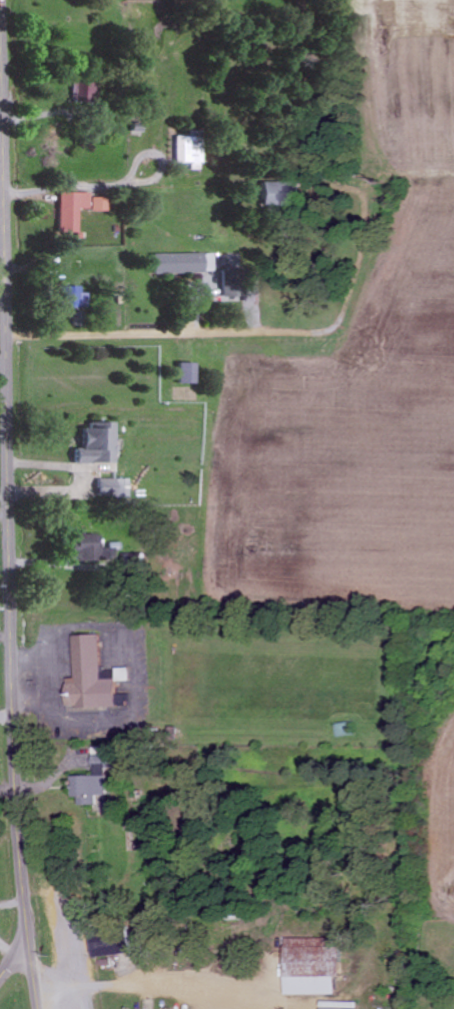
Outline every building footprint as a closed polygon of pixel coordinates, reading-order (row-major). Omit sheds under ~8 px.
[(76,83),(77,103),(95,103),(94,82),(76,83)] [(199,171),(200,146),(191,145),(191,138),(175,137),(174,164),(190,164),(190,170),(199,171)] [(296,183),(259,182),(258,206),(295,207),(296,183)] [(75,233),(76,209),(88,210),(88,194),(57,193),(56,233),(75,233)] [(90,212),(106,212),(106,198),(90,199),(90,212)] [(212,273),(211,254),(151,255),(151,274),(212,273)] [(77,294),(78,287),(57,287),(56,308),(85,309),(85,294),(77,294)] [(194,385),(194,364),(176,363),(175,384),(194,385)] [(113,465),(112,423),(86,424),(87,430),(77,430),(77,450),(71,450),(71,465),(113,465)] [(129,480),(96,479),(95,497),(128,498),(129,480)] [(98,535),(70,535),(71,554),(74,554),(74,564),(118,563),(117,543),(107,544),(107,549),(98,549),(98,535)] [(72,637),(73,680),(64,680),(66,710),(127,708),(126,696),(115,696),(115,683),(128,682),(128,670),(101,671),(100,636),(72,637)] [(71,776),(70,798),(78,798),(78,806),(95,806),(95,796),(107,796),(108,748),(93,748),(92,777),(71,776)] [(284,995),(335,994),(335,977),(341,977),(341,947),(333,947),(333,938),(283,939),(284,995)]
